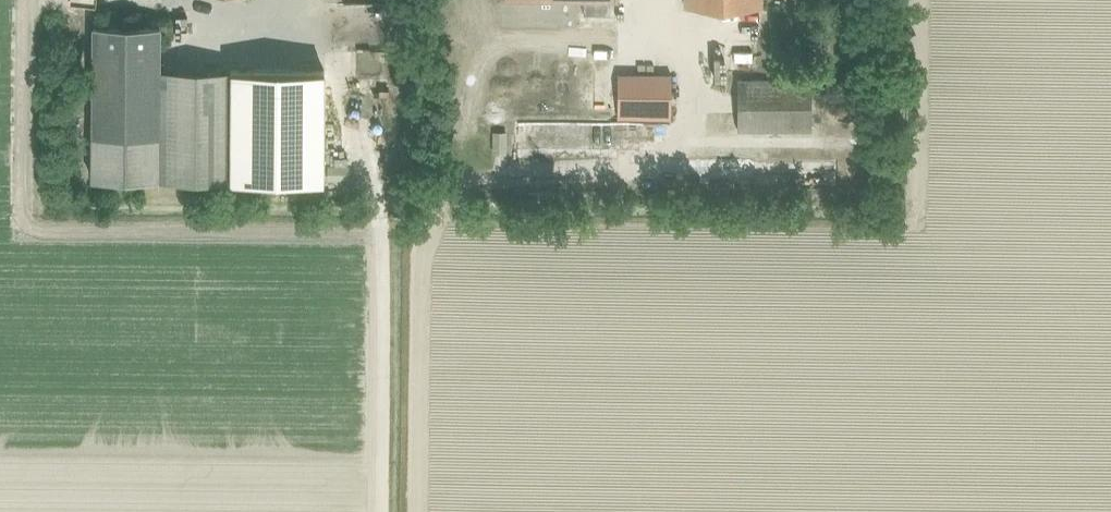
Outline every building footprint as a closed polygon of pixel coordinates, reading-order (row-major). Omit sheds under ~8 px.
[(735,29),(734,15),(713,17),(714,30),(735,29)] [(159,26),(92,25),(91,179),(230,180),(231,71),(159,70),(159,26)] [(341,63),(368,62),(366,42),(339,44),(341,63)] [(323,72),(231,71),(230,180),(322,181),(323,72)] [(670,121),(671,75),(617,74),(617,120),(670,121)] [(811,132),(811,79),(737,79),(736,132),(811,132)] [(502,142),(501,124),(488,124),(488,143),(502,142)]
